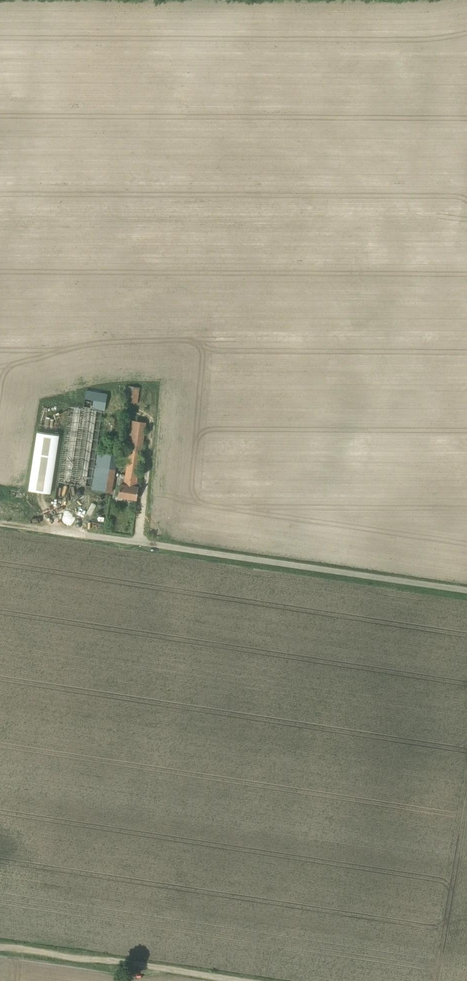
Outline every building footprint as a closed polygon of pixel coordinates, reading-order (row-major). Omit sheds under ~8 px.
[(125,401),(138,403),(140,387),(128,385),(125,401)] [(83,407),(105,411),(107,393),(86,390),(83,407)] [(7,497),(47,504),(63,405),(23,399),(7,497)] [(73,407),(60,484),(111,493),(124,415),(73,407)] [(119,483),(120,483),(118,496),(137,500),(139,486),(137,486),(147,423),(127,419),(120,461),(127,462),(125,475),(120,474),(119,483)]
